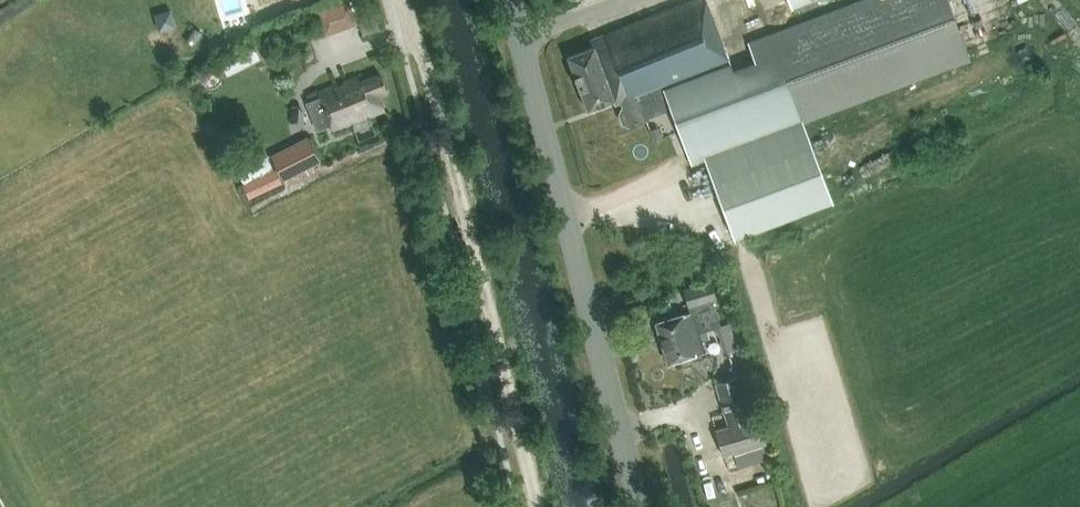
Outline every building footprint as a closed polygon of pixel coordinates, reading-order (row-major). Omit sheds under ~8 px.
[(948,0),(861,0),(770,34),(789,83),(743,100),(706,0),(692,0),(591,40),(593,46),(568,56),(588,109),(613,98),(614,101),(620,98),(623,106),(621,107),(619,112),(618,112),(623,122),(628,124),(672,107),(693,163),(705,158),(735,237),(833,201),(803,122),(970,60),(948,0)] [(792,9),(816,0),(788,0),(792,9)] [(348,27),(358,23),(349,1),(339,5),(348,27)] [(321,97),(306,102),(316,130),(331,125),(333,129),(362,118),(361,115),(368,112),(370,115),(385,109),(379,94),(387,91),(381,74),(360,82),(357,77),(345,82),(346,87),(339,90),(337,85),(319,93),(321,97)] [(273,157),(285,180),(321,162),(308,138),(273,157)] [(236,168),(243,184),(249,197),(282,181),(276,169),(270,154),(248,165),(247,162),(236,168)] [(684,289),(690,312),(656,322),(668,362),(706,351),(700,332),(720,326),(712,299),(717,298),(711,280),(684,289)] [(723,456),(766,442),(745,374),(714,383),(728,426),(715,430),(723,456)]
